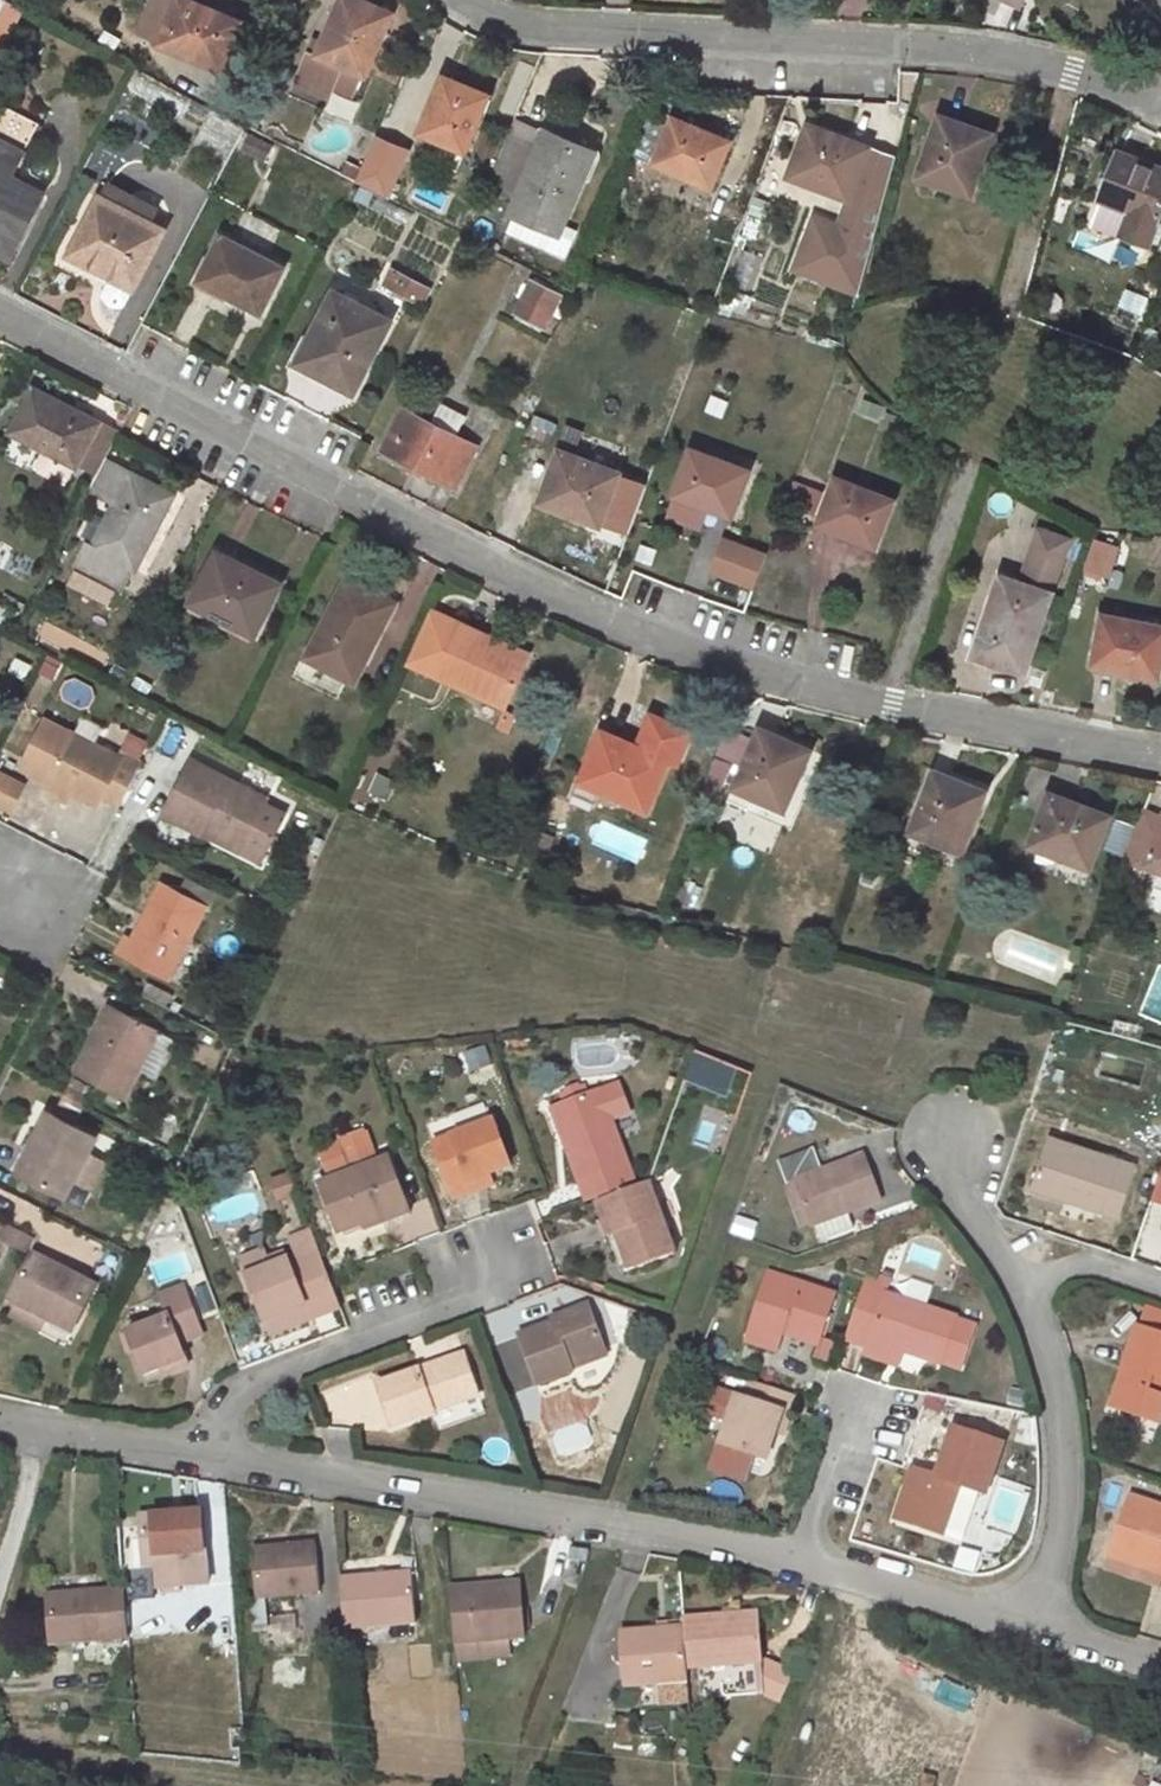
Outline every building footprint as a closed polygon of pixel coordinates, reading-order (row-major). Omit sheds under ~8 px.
[(191,0),(176,0),(159,41),(173,46),(172,49),(201,62),(202,59),(222,67),(242,21),(191,0)] [(362,0),(345,0),(341,9),(339,8),(323,43),(318,55),(310,51),(296,83),(328,98),(333,86),(352,94),(364,65),(369,67),(392,13),(371,4),(362,0)] [(318,55),(323,43),(315,40),(310,51),(318,55)] [(173,46),(159,41),(157,44),(172,49),(173,46)] [(450,79),(443,77),(438,88),(445,91),(450,79)] [(488,95),(450,79),(445,91),(438,88),(426,118),(429,119),(423,134),(465,151),(488,95)] [(5,187),(10,177),(39,124),(3,105),(0,111),(0,253),(9,258),(32,216),(6,202),(12,190),(5,187)] [(247,124),(256,129),(261,119),(252,113),(247,124)] [(988,133),(940,116),(919,177),(970,195),(979,168),(976,167),(988,133)] [(709,133),(673,118),(654,163),(710,187),(728,145),(709,136),(709,133)] [(594,152),(518,119),(492,181),(493,182),(512,190),(520,193),(512,212),(515,214),(559,233),(563,223),(594,152)] [(895,158),(809,125),(790,176),(814,185),(815,182),(850,195),(838,226),(813,217),(794,269),(830,283),(835,269),(863,279),(895,158)] [(494,158),(502,137),(485,130),(476,151),(494,158)] [(241,147),(266,161),(272,147),(248,135),(241,147)] [(1118,152),(1099,200),(1119,208),(1129,212),(1121,233),(1150,244),(1158,223),(1160,215),(1160,168),(1118,152)] [(43,194),(10,177),(5,187),(12,190),(6,202),(32,216),(43,194)] [(490,190),(508,198),(512,190),(493,182),(490,190)] [(102,198),(149,222),(156,209),(109,184),(102,198)] [(626,199),(616,194),(609,210),(619,213),(626,199)] [(102,198),(99,196),(68,256),(110,277),(133,289),(163,230),(149,222),(102,198)] [(1121,233),(1129,212),(1119,208),(1110,229),(1121,233)] [(507,232),(551,251),(559,233),(515,214),(507,232)] [(577,229),(563,223),(559,233),(551,251),(565,257),(577,229)] [(1160,240),(1160,224),(1158,223),(1150,244),(1147,250),(1156,253),(1160,240)] [(221,236),(198,281),(260,313),(283,268),(221,236)] [(401,272),(392,268),(383,285),(399,293),(405,284),(397,280),(401,272)] [(859,294),(863,279),(835,269),(830,283),(859,294)] [(431,289),(401,272),(397,280),(405,284),(399,293),(423,305),(431,289)] [(125,305),(133,289),(110,277),(101,294),(107,302),(113,306),(120,307),(125,305)] [(515,317),(541,330),(560,291),(535,278),(515,317)] [(390,321),(334,292),(297,363),(323,376),(327,368),(358,383),(390,321)] [(1138,327),(1149,300),(1139,295),(1133,309),(1126,307),(1121,319),(1138,327)] [(1160,332),(1147,327),(1141,344),(1153,349),(1160,332)] [(358,383),(327,368),(323,376),(354,392),(358,383)] [(118,434),(33,391),(12,432),(45,449),(36,466),(38,473),(60,483),(67,481),(75,465),(96,475),(104,461),(118,434)] [(477,446),(456,436),(466,416),(441,403),(431,423),(403,408),(381,450),(413,466),(420,470),(455,488),(477,446)] [(902,418),(886,412),(880,428),(897,434),(902,418)] [(555,426),(532,417),(525,435),(548,443),(555,426)] [(751,460),(713,446),(709,456),(691,449),(678,484),(685,486),(681,497),(712,509),(713,506),(735,514),(750,471),(747,470),(751,460)] [(619,473),(559,450),(541,498),(577,512),(576,516),(600,524),(619,473)] [(92,547),(86,545),(74,568),(120,590),(132,568),(135,569),(173,495),(104,461),(96,475),(88,492),(114,504),(92,547)] [(894,501),(835,478),(819,521),(840,529),(839,532),(870,544),(875,532),(881,535),(894,501)] [(681,497),(685,486),(678,484),(674,495),(681,497)] [(1069,541),(1039,530),(1034,544),(1065,555),(1069,541)] [(877,547),(881,535),(875,532),(870,544),(877,547)] [(766,554),(726,540),(715,572),(754,584),(766,554)] [(1085,545),(1069,541),(1065,555),(1063,559),(1078,564),(1085,545)] [(1114,548),(1096,542),(1087,569),(1105,575),(1114,548)] [(1065,555),(1034,544),(1021,584),(1002,577),(976,656),(1024,672),(1063,559),(1065,555)] [(266,577),(217,552),(190,603),(254,635),(278,589),(263,582),(266,577)] [(393,602),(405,579),(373,563),(361,587),(389,600),(393,602)] [(280,584),(266,577),(263,582),(278,589),(280,584)] [(361,587),(347,580),(307,656),(354,681),(373,643),(368,641),(389,600),(361,587)] [(393,602),(389,600),(368,641),(373,643),(378,645),(398,605),(393,602)] [(406,663),(437,677),(506,708),(526,664),(491,648),(495,639),(430,610),(406,663)] [(1103,615),(1093,665),(1159,677),(1160,664),(1160,626),(1103,615)] [(530,655),(495,639),(491,648),(526,664),(530,655)] [(692,731),(651,714),(637,747),(601,731),(581,778),(624,796),(622,800),(646,810),(667,761),(677,765),(692,731)] [(121,802),(143,760),(122,749),(119,757),(47,720),(23,766),(52,780),(72,790),(99,803),(103,793),(121,802)] [(813,751),(761,730),(730,801),(749,809),(754,796),(784,809),(799,774),(802,776),(813,751)] [(121,748),(141,758),(149,742),(129,732),(121,748)] [(162,814),(202,834),(210,818),(243,835),(239,843),(264,856),(286,813),(265,802),(266,799),(190,760),(162,814)] [(987,790),(935,769),(910,834),(957,852),(971,818),(975,819),(987,790)] [(18,788),(0,778),(0,801),(9,806),(18,788)] [(72,790),(52,780),(48,790),(67,799),(72,790)] [(301,788),(296,796),(315,806),(320,797),(301,788)] [(1109,817),(1050,794),(1031,841),(1066,855),(1065,858),(1089,867),(1109,817)] [(784,809),(754,796),(752,802),(781,815),(784,809)] [(320,797),(315,806),(330,814),(334,805),(320,797)] [(1143,809),(1137,824),(1124,858),(1120,868),(1124,870),(1119,882),(1137,889),(1142,876),(1160,883),(1160,817),(1143,809)] [(202,834),(235,851),(239,843),(243,835),(210,818),(202,834)] [(1124,858),(1137,824),(1130,821),(1115,855),(1124,858)] [(554,837),(539,831),(533,847),(548,852),(554,837)] [(1124,858),(1115,855),(1110,869),(1118,872),(1120,868),(1124,858)] [(205,906),(210,908),(218,894),(185,878),(178,892),(205,906)] [(178,892),(161,883),(133,939),(125,936),(117,952),(168,979),(205,906),(178,892)] [(167,992),(147,982),(141,995),(160,1005),(167,992)] [(157,1030),(109,1005),(74,1073),(123,1098),(138,1068),(157,1031),(157,1030)] [(174,1040),(157,1031),(138,1068),(155,1076),(161,1065),(157,1063),(163,1053),(166,1054),(174,1040)] [(635,1181),(600,1091),(560,1106),(573,1141),(566,1143),(587,1200),(635,1181)] [(81,1104),(63,1095),(55,1109),(74,1119),(81,1104)] [(573,1141),(560,1106),(553,1109),(566,1143),(573,1141)] [(95,1137),(48,1113),(31,1145),(34,1146),(20,1172),(65,1195),(74,1177),(87,1151),(95,1137)] [(175,1117),(168,1114),(161,1116),(151,1134),(167,1142),(176,1125),(175,1117)] [(511,1167),(494,1121),(434,1144),(455,1199),(475,1191),(471,1181),(489,1174),(511,1167)] [(325,1175),(376,1154),(365,1127),(314,1149),(325,1175)] [(1138,1167),(1048,1136),(1031,1187),(1066,1199),(1121,1217),(1138,1167)] [(31,1145),(26,1142),(13,1168),(20,1172),(34,1146),(31,1145)] [(882,1199),(866,1155),(823,1171),(814,1147),(777,1161),(802,1228),(811,1225),(811,1226),(814,1225),(848,1212),(882,1199)] [(93,1187),(106,1161),(87,1151),(74,1177),(93,1187)] [(407,1204),(390,1159),(321,1185),(339,1233),(365,1223),(364,1220),(407,1204)] [(1151,1198),(1160,1201),(1160,1169),(1151,1198)] [(297,1191),(290,1172),(273,1179),(279,1198),(297,1191)] [(493,1185),(489,1174),(471,1181),(475,1191),(493,1185)] [(677,1253),(650,1181),(649,1182),(597,1201),(610,1236),(616,1234),(629,1271),(677,1253)] [(1066,1199),(1031,1187),(1026,1203),(1061,1215),(1066,1199)] [(146,1200),(136,1194),(130,1208),(140,1213),(146,1200)] [(411,1216),(407,1204),(364,1220),(365,1223),(368,1232),(411,1216)] [(855,1229),(848,1212),(814,1225),(821,1241),(855,1229)] [(6,1225),(0,1236),(0,1241),(10,1246),(18,1231),(6,1225)] [(34,1239),(19,1232),(11,1247),(26,1254),(34,1239)] [(317,1245),(313,1234),(292,1243),(297,1254),(317,1245)] [(321,1257),(317,1245),(297,1254),(302,1266),(321,1257)] [(272,1266),(266,1251),(240,1261),(246,1275),(272,1266)] [(95,1288),(35,1256),(11,1302),(15,1304),(47,1320),(72,1333),(95,1288)] [(302,1266),(293,1269),(288,1259),(272,1266),(246,1275),(265,1322),(268,1320),(308,1305),(311,1312),(338,1301),(321,1257),(302,1266)] [(869,1262),(856,1258),(852,1270),(865,1274),(869,1262)] [(893,1277),(869,1270),(864,1286),(885,1294),(886,1292),(888,1293),(893,1277)] [(819,1344),(821,1338),(835,1295),(769,1273),(746,1340),(777,1350),(783,1332),(819,1344)] [(204,1335),(185,1286),(160,1296),(168,1316),(127,1332),(143,1376),(173,1364),(187,1359),(181,1344),(204,1335)] [(888,1293),(886,1292),(885,1294),(864,1286),(848,1341),(867,1347),(869,1341),(903,1353),(943,1365),(944,1363),(964,1369),(978,1327),(958,1320),(959,1318),(888,1293)] [(338,1301),(311,1312),(314,1319),(340,1309),(338,1301)] [(15,1304),(9,1317),(40,1334),(47,1320),(15,1304)] [(311,1312),(308,1305),(268,1320),(274,1335),(314,1319),(311,1312)] [(1146,1307),(1139,1327),(1160,1335),(1160,1313),(1146,1307)] [(609,1358),(591,1311),(555,1323),(558,1333),(523,1346),(538,1384),(609,1358)] [(555,1323),(520,1336),(523,1346),(558,1333),(555,1323)] [(1139,1327),(1126,1366),(1131,1368),(1117,1409),(1159,1424),(1160,1416),(1160,1335),(1139,1327)] [(837,1343),(821,1338),(819,1344),(815,1358),(830,1363),(837,1343)] [(903,1353),(869,1341),(867,1347),(863,1358),(898,1369),(903,1353)] [(419,1369),(376,1384),(391,1426),(434,1411),(432,1406),(476,1391),(463,1353),(427,1366),(429,1371),(420,1374),(419,1369)] [(189,1364),(187,1359),(173,1364),(175,1370),(189,1364)] [(1117,1409),(1131,1368),(1126,1366),(1111,1406),(1117,1409)] [(355,1405),(379,1400),(372,1371),(318,1384),(328,1426),(358,1419),(355,1405)] [(797,1395),(749,1380),(743,1398),(712,1388),(704,1412),(730,1420),(712,1471),(745,1482),(753,1456),(766,1461),(776,1432),(782,1412),(790,1415),(797,1395)] [(476,1391),(432,1406),(434,1411),(478,1395),(476,1391)] [(784,1435),(790,1415),(782,1412),(776,1432),(784,1435)] [(1003,1444),(954,1428),(938,1476),(914,1468),(900,1508),(917,1514),(913,1525),(945,1535),(961,1486),(985,1494),(1003,1444)] [(1129,1496),(1109,1555),(1160,1573),(1160,1507),(1129,1496)] [(917,1514),(900,1508),(896,1519),(913,1525),(917,1514)] [(176,1512),(141,1515),(143,1538),(144,1551),(157,1550),(158,1567),(160,1588),(210,1585),(203,1510),(182,1512),(182,1515),(177,1516),(176,1512)] [(131,1539),(134,1569),(158,1567),(157,1550),(144,1551),(143,1538),(131,1539)] [(317,1543),(253,1549),(258,1597),(258,1598),(264,1597),(322,1592),(317,1543)] [(570,1559),(587,1562),(589,1550),(571,1548),(570,1559)] [(1109,1555),(1104,1569),(1160,1589),(1160,1587),(1160,1573),(1109,1555)] [(412,1571),(341,1578),(346,1629),(417,1623),(412,1571)] [(154,1591),(154,1581),(122,1583),(123,1589),(124,1593),(154,1591)] [(526,1638),(522,1582),(452,1587),(457,1644),(459,1644),(510,1639),(526,1638)] [(123,1589),(48,1595),(52,1645),(127,1638),(123,1589)] [(266,1615),(264,1597),(258,1598),(258,1597),(252,1597),(253,1616),(266,1615)] [(758,1612),(683,1618),(684,1627),(687,1668),(698,1667),(701,1698),(763,1693),(780,1701),(792,1674),(763,1659),(758,1612)] [(267,1630),(266,1615),(253,1616),(255,1631),(267,1630)] [(684,1627),(622,1632),(627,1686),(657,1683),(685,1680),(687,1680),(687,1668),(684,1627)] [(511,1656),(510,1639),(459,1644),(460,1661),(511,1656)] [(240,1681),(238,1656),(231,1656),(233,1682),(240,1681)] [(658,1704),(687,1701),(685,1680),(657,1683),(658,1704)] [(354,1710),(363,1710),(362,1701),(352,1701),(354,1710)] [(635,1718),(618,1719),(617,1742),(636,1741),(635,1718)]
